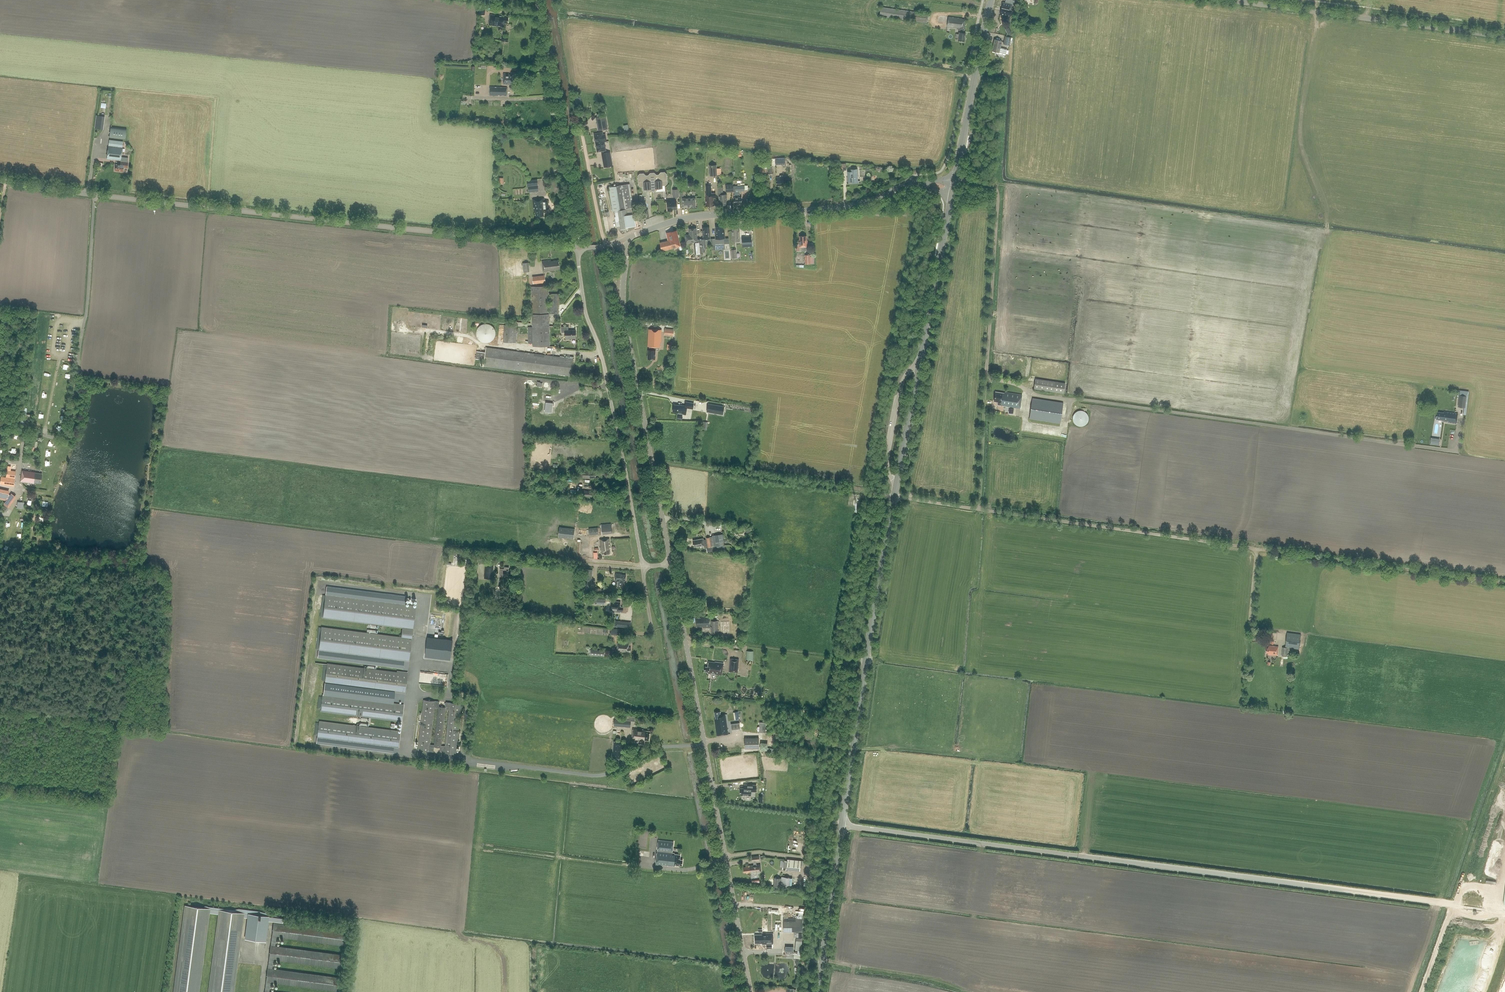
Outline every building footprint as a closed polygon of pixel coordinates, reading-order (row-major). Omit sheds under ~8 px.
[(1000,15),(1010,17),(1012,8),(1012,5),(1003,3),(1000,15)] [(927,23),(928,14),(881,7),(880,16),(927,23)] [(489,25),(505,27),(505,23),(508,23),(509,18),(503,18),(503,17),(491,15),(489,25)] [(955,38),(957,38),(958,38),(958,41),(965,42),(966,33),(964,33),(966,19),(948,17),(947,27),(960,28),(959,34),(956,34),(955,38)] [(1009,46),(1011,38),(1005,36),(1003,44),(1009,46)] [(1006,54),(1007,49),(1000,48),(1002,41),(994,39),(992,51),(1006,54)] [(518,80),(518,75),(516,75),(516,73),(512,73),(512,74),(504,74),(504,84),(511,85),(511,84),(516,84),(516,80),(518,80)] [(507,87),(490,86),(490,95),(502,95),(503,93),(505,93),(505,95),(507,95),(507,87)] [(95,128),(103,129),(105,116),(96,115),(95,128)] [(605,116),(596,118),(598,128),(601,127),(602,130),(608,129),(605,116)] [(111,127),(110,137),(125,139),(127,129),(111,127)] [(596,144),(605,142),(607,142),(605,134),(603,134),(603,133),(594,135),(596,144)] [(128,157),(121,157),(122,141),(108,140),(106,159),(120,160),(120,165),(116,165),(115,171),(123,172),(124,167),(128,167),(128,162),(127,162),(128,157)] [(606,150),(605,142),(596,144),(597,152),(606,150)] [(605,167),(612,166),(610,152),(605,153),(602,154),(605,167)] [(848,182),(852,182),(852,183),(858,182),(857,169),(852,169),(852,172),(848,172),(848,182)] [(665,185),(667,183),(666,173),(664,171),(660,171),(658,173),(658,174),(656,174),(654,172),(650,172),(648,174),(645,175),(645,174),(643,173),(639,173),(637,175),(638,185),(640,187),(644,186),(644,189),(649,188),(649,190),(651,192),(655,191),(657,189),(657,188),(663,187),(662,185),(665,185)] [(629,184),(609,187),(613,211),(618,211),(619,216),(615,217),(617,227),(621,226),(621,229),(628,227),(632,226),(629,209),(631,208),(633,208),(629,184)] [(723,192),(723,190),(723,188),(721,188),(721,185),(718,186),(718,193),(719,203),(721,203),(721,205),(722,205),(722,206),(724,206),(724,205),(727,205),(726,201),(727,200),(727,195),(723,195),(723,192)] [(707,206),(716,206),(716,193),(711,194),(711,186),(706,186),(707,194),(706,194),(707,206)] [(734,204),(742,204),(742,197),(740,198),(740,195),(734,195),(734,198),(734,204)] [(696,207),(695,202),(696,201),(696,200),(695,200),(695,198),(682,198),(682,207),(691,207),(696,207)] [(549,209),(548,204),(548,201),(544,201),(544,199),(533,200),(534,211),(536,210),(536,217),(544,216),(543,210),(549,209)] [(677,200),(674,200),(673,201),(673,200),(671,200),(671,201),(668,201),(668,211),(673,210),(673,209),(678,209),(677,200)] [(725,238),(725,230),(724,230),(724,226),(716,227),(716,231),(715,231),(716,234),(715,234),(716,239),(712,239),(713,246),(718,246),(718,244),(724,244),(724,238),(725,238)] [(703,239),(701,239),(702,254),(702,253),(702,252),(705,252),(704,249),(707,249),(706,239),(711,238),(710,232),(709,232),(709,227),(703,228),(703,232),(703,239)] [(699,248),(699,254),(699,256),(702,255),(702,254),(701,239),(698,239),(697,228),(689,229),(689,235),(685,235),(686,244),(694,243),(695,248),(699,248)] [(662,251),(681,246),(680,243),(678,238),(679,237),(679,235),(678,235),(677,231),(666,233),(668,241),(660,243),(662,251)] [(801,251),(808,251),(807,243),(807,236),(800,236),(800,240),(799,240),(799,247),(801,247),(801,251)] [(751,237),(742,237),(743,247),(752,247),(751,237)] [(556,269),(560,269),(559,261),(551,262),(551,260),(543,262),(544,272),(557,271),(556,269)] [(546,283),(545,275),(533,277),(534,284),(546,283)] [(559,305),(559,294),(549,294),(550,312),(549,312),(548,287),(532,287),(533,347),(550,346),(549,314),(559,314),(558,305),(559,305)] [(476,333),(476,334),(477,335),(477,336),(477,337),(478,338),(478,339),(479,339),(479,340),(480,341),(481,341),(482,342),(483,342),(484,343),(485,343),(486,343),(487,343),(488,343),(489,342),(490,342),(491,342),(491,341),(492,341),(492,340),(493,340),(494,339),(494,338),(495,337),(495,336),(495,335),(496,334),(496,333),(496,332),(495,332),(495,331),(495,330),(494,329),(494,328),(493,327),(492,326),(492,325),(491,325),(490,324),(489,324),(488,324),(487,324),(486,324),(485,324),(484,324),(483,324),(482,324),(481,325),(480,325),(480,326),(479,327),(478,327),(478,328),(477,329),(477,330),(477,331),(477,332),(476,332),(476,333)] [(504,325),(503,342),(516,343),(517,326),(504,325)] [(566,339),(576,338),(576,330),(569,331),(568,327),(562,327),(562,333),(565,333),(566,339)] [(664,336),(674,336),(674,329),(665,328),(664,336)] [(661,347),(662,330),(649,330),(648,347),(649,347),(649,350),(648,350),(648,356),(647,356),(647,358),(648,358),(648,359),(655,359),(656,350),(655,350),(655,347),(661,347)] [(574,358),(486,347),(484,364),(482,363),(481,366),(546,375),(547,373),(571,376),(574,358)] [(1064,393),(1065,383),(1035,378),(1034,389),(1064,393)] [(561,416),(562,408),(572,408),(572,405),(578,405),(578,402),(582,402),(583,392),(568,391),(567,395),(562,395),(563,390),(557,389),(556,402),(557,402),(556,416),(561,416)] [(1020,409),(1022,395),(1005,392),(1004,393),(996,392),(994,401),(998,402),(998,405),(1020,409)] [(1458,407),(1465,408),(1467,396),(1460,395),(1458,407)] [(1060,423),(1063,403),(1033,398),(1029,419),(1060,423)] [(677,413),(686,415),(687,408),(693,409),(694,403),(686,402),(685,406),(682,405),(681,406),(674,405),(673,412),(678,413),(677,413)] [(708,404),(707,412),(723,415),(724,407),(708,404)] [(1073,417),(1073,418),(1073,419),(1073,420),(1074,421),(1074,422),(1074,423),(1075,423),(1075,424),(1076,425),(1077,425),(1078,426),(1079,426),(1080,426),(1081,426),(1082,426),(1083,426),(1084,426),(1084,425),(1085,425),(1086,424),(1087,424),(1087,423),(1088,422),(1088,421),(1088,420),(1089,419),(1089,418),(1089,417),(1088,416),(1088,415),(1087,414),(1087,413),(1086,413),(1086,412),(1085,412),(1084,411),(1083,411),(1082,411),(1082,410),(1081,410),(1080,410),(1079,411),(1078,411),(1077,411),(1076,412),(1075,412),(1075,413),(1074,414),(1074,415),(1073,416),(1073,417)] [(1437,412),(1436,419),(1443,420),(1443,422),(1456,423),(1458,414),(1444,412),(1444,413),(1437,412)] [(21,482),(34,483),(34,482),(41,483),(42,473),(35,473),(35,472),(23,470),(21,482)] [(8,508),(16,496),(10,493),(3,504),(8,508)] [(612,532),(612,523),(600,523),(601,533),(612,532)] [(573,539),(575,529),(560,527),(558,537),(573,539)] [(705,548),(712,547),(714,546),(712,537),(710,537),(706,538),(706,540),(703,540),(703,539),(693,541),(694,547),(704,545),(705,548)] [(609,548),(611,548),(610,539),(600,540),(602,554),(604,554),(610,554),(609,548)] [(494,566),(486,565),(484,578),(493,579),(494,566)] [(512,576),(513,571),(509,571),(509,568),(505,567),(504,570),(501,570),(501,575),(512,576)] [(592,583),(593,570),(585,569),(584,582),(592,583)] [(616,573),(616,580),(617,580),(616,585),(623,586),(624,581),(626,581),(626,575),(622,575),(622,574),(616,573)] [(322,627),(318,658),(403,668),(404,660),(409,661),(416,606),(405,605),(406,596),(327,587),(323,618),(402,627),(401,637),(322,627)] [(594,604),(606,604),(606,597),(594,596),(594,604)] [(611,601),(610,610),(612,610),(612,612),(621,613),(621,611),(623,612),(623,607),(620,607),(621,602),(611,601)] [(703,627),(711,627),(711,616),(701,617),(701,618),(696,618),(697,626),(703,626),(703,627)] [(1301,634),(1287,632),(1285,647),(1289,648),(1299,649),(1301,634)] [(428,637),(425,656),(451,659),(453,640),(428,637)] [(631,652),(631,648),(629,648),(629,644),(618,643),(617,651),(631,652)] [(1278,656),(1278,646),(1269,645),(1269,648),(1267,648),(1266,653),(1268,653),(1268,655),(1278,656)] [(729,672),(738,672),(739,659),(730,659),(729,672)] [(705,667),(704,672),(708,672),(708,674),(715,675),(722,676),(724,663),(715,662),(715,663),(712,663),(712,662),(708,662),(708,667),(705,667)] [(322,694),(320,711),(402,722),(404,705),(393,703),(395,692),(405,694),(408,672),(397,671),(397,672),(327,663),(323,695),(322,694)] [(424,700),(418,750),(434,751),(439,702),(424,700)] [(461,704),(445,702),(440,752),(456,754),(461,704)] [(729,734),(726,715),(721,715),(721,712),(715,713),(716,719),(714,719),(716,736),(729,734)] [(319,721),(317,743),(393,753),(394,747),(399,748),(401,731),(319,721)] [(649,741),(650,732),(643,731),(643,730),(633,729),(632,739),(640,740),(639,744),(644,745),(645,740),(649,741)] [(759,738),(745,738),(745,749),(759,749),(759,738)] [(614,741),(612,758),(622,759),(623,742),(614,741)] [(741,788),(740,795),(751,795),(751,791),(756,791),(756,785),(744,785),(744,788),(741,788)] [(658,840),(656,864),(668,866),(668,865),(673,866),(675,866),(675,865),(682,865),(683,860),(680,860),(680,855),(674,854),(674,853),(673,853),(674,842),(658,840)] [(747,873),(761,872),(761,865),(757,865),(757,861),(760,861),(759,856),(752,857),(753,862),(754,862),(754,865),(746,866),(746,867),(744,868),(744,873),(747,872),(747,873)] [(804,866),(804,861),(788,859),(787,861),(785,861),(784,869),(801,871),(801,865),(804,866)] [(773,887),(781,887),(781,878),(774,878),(773,887)] [(185,906),(174,991),(199,991),(210,913),(218,914),(208,991),(234,991),(244,917),(248,918),(245,939),(265,941),(268,920),(274,921),(265,991),(275,991),(269,991),(271,983),(340,991),(342,991),(350,933),(283,924),(284,919),(185,906)] [(770,914),(770,930),(780,930),(780,924),(776,924),(776,914),(770,914)] [(784,918),(784,932),(803,932),(803,918),(784,918)] [(773,934),(762,934),(762,935),(756,935),(756,944),(763,943),(763,945),(774,945),(773,934)]
